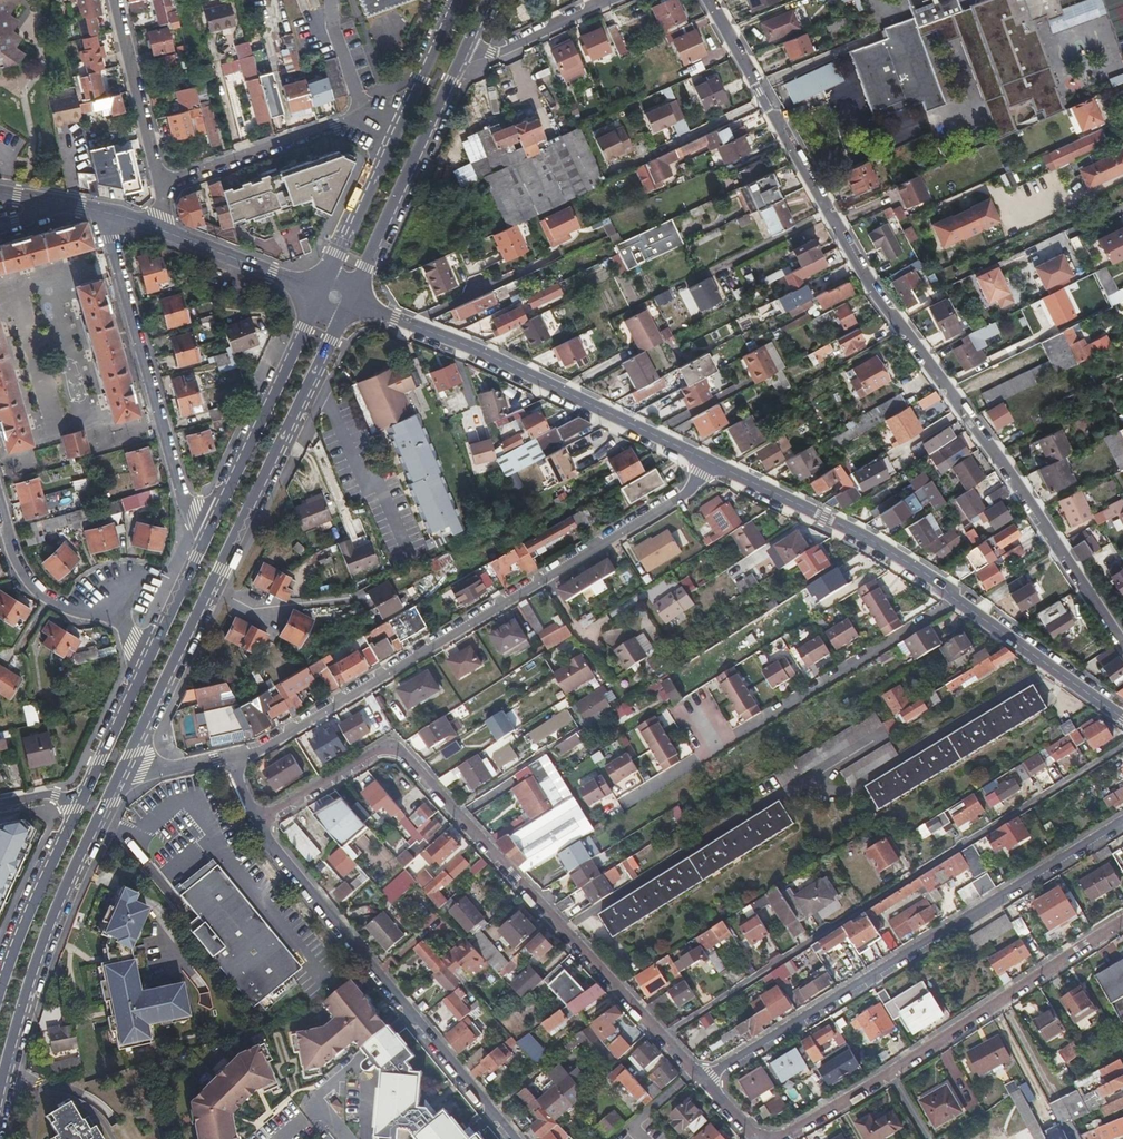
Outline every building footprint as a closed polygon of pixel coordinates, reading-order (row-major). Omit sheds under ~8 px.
[(16,63),(19,60),(13,56),(17,50),(13,47),(15,44),(9,40),(14,33),(10,31),(13,27),(7,23),(10,17),(7,14),(10,10),(6,8),(11,0),(0,0),(0,66),(16,63)] [(16,0),(11,0),(6,8),(10,10),(16,0)] [(98,0),(78,0),(82,20),(81,20),(85,38),(96,36),(100,34),(96,16),(102,15),(98,0)] [(158,26),(179,21),(174,0),(152,0),(158,26)] [(364,16),(409,0),(358,0),(364,16)] [(671,30),(686,23),(674,0),(668,0),(652,7),(663,28),(669,25),(671,30)] [(754,9),(777,0),(750,0),(754,9)] [(913,16),(884,27),(887,36),(849,50),(874,119),(922,101),(925,109),(944,102),(920,35),(935,29),(941,45),(960,38),(997,140),(1019,130),(1011,108),(1033,99),(1041,120),(1062,110),(1026,10),(1040,5),(1042,10),(1058,4),(1057,0),(980,0),(978,1),(979,3),(960,10),(957,0),(907,0),(913,16)] [(1122,62),(1122,0),(1101,0),(1122,62)] [(233,25),(231,15),(228,5),(204,11),(209,31),(233,25)] [(801,27),(797,19),(794,11),(763,23),(771,39),(801,27)] [(17,21),(10,17),(7,23),(13,27),(17,21)] [(686,23),(671,30),(665,32),(669,41),(674,39),(686,62),(706,53),(690,21),(686,23)] [(618,53),(622,51),(626,49),(614,23),(606,27),(618,53)] [(156,54),(166,52),(176,49),(177,53),(187,50),(185,44),(175,46),(170,27),(151,32),(155,51),(139,54),(141,61),(144,61),(157,57),(156,54)] [(592,58),(600,55),(609,51),(598,29),(581,36),(592,58)] [(791,59),(802,54),(814,49),(806,32),(784,42),(791,59)] [(19,37),(14,33),(9,40),(15,44),(19,37)] [(84,38),(87,49),(81,50),(83,61),(86,73),(97,70),(103,69),(101,59),(98,47),(96,36),(85,38),(84,38)] [(566,82),(575,77),(584,73),(570,42),(551,51),(566,82)] [(23,54),(17,50),(13,56),(19,60),(23,54)] [(297,50),(293,50),(289,52),(295,70),(303,68),(297,50)] [(269,120),(268,117),(256,73),(251,55),(238,59),(241,71),(245,69),(248,80),(247,80),(258,123),(269,120)] [(163,56),(157,57),(144,61),(146,69),(165,65),(163,56)] [(321,60),(332,98),(347,94),(336,56),(321,60)] [(78,62),(80,74),(86,73),(83,61),(78,62)] [(688,65),(689,73),(703,70),(701,62),(688,65)] [(214,76),(213,70),(211,64),(191,69),(194,81),(214,76)] [(256,73),(268,117),(282,113),(270,69),(256,73)] [(103,95),(97,70),(86,73),(87,76),(80,78),(85,99),(103,95)] [(811,72),(783,83),(792,103),(819,92),(811,72)] [(78,104),(82,104),(75,75),(71,76),(76,97),(78,104)] [(718,75),(713,77),(707,80),(706,78),(695,83),(707,107),(729,98),(718,75)] [(290,109),(312,103),(307,83),(306,81),(305,78),(283,83),(290,109)] [(307,83),(312,103),(331,98),(326,78),(307,83)] [(510,78),(499,83),(505,96),(516,91),(510,78)] [(179,100),(175,101),(170,102),(172,110),(192,106),(190,99),(198,97),(195,86),(177,90),(179,100)] [(674,97),(669,86),(662,89),(667,101),(674,97)] [(150,97),(150,100),(151,104),(169,99),(167,92),(150,97)] [(212,144),(215,143),(218,143),(205,92),(199,94),(212,144)] [(122,112),(118,95),(82,104),(78,104),(80,112),(100,108),(102,116),(122,112)] [(78,104),(76,97),(47,104),(52,125),(81,118),(80,112),(78,104)] [(1071,106),(1077,119),(1083,131),(1103,122),(1091,97),(1071,106)] [(683,118),(675,100),(643,113),(651,132),(683,118)] [(169,122),(167,123),(165,123),(167,133),(171,132),(172,136),(191,132),(188,118),(194,117),(198,133),(207,131),(201,107),(184,111),(185,114),(168,117),(169,122)] [(519,140),(522,146),(527,156),(478,178),(474,180),(470,182),(488,223),(502,217),(507,228),(513,226),(534,216),(600,184),(605,181),(580,127),(546,142),(536,116),(513,125),(519,140)] [(81,118),(52,125),(53,128),(81,121),(81,118)] [(519,140),(513,125),(501,130),(498,124),(474,133),(483,155),(470,161),(478,178),(527,156),(522,146),(512,151),(509,144),(514,142),(519,140)] [(708,150),(717,146),(730,140),(723,125),(623,173),(628,184),(634,181),(631,176),(647,168),(652,178),(668,171),(665,164),(693,150),(692,149),(704,143),(708,150)] [(623,127),(615,131),(618,138),(626,134),(623,127)] [(625,153),(634,149),(626,134),(618,138),(615,131),(595,140),(605,160),(618,154),(624,151),(625,153)] [(730,140),(717,146),(725,164),(751,152),(748,145),(752,144),(746,132),(730,140)] [(461,138),(470,161),(483,155),(474,133),(461,138)] [(1075,150),(1076,153),(1077,155),(1104,142),(1100,134),(1059,154),(1065,166),(1068,164),(1074,161),(1070,152),(1075,150)] [(113,156),(131,151),(140,149),(137,140),(111,146),(113,156)] [(512,151),(522,146),(519,140),(514,142),(509,144),(512,151)] [(95,183),(122,191),(113,156),(111,146),(88,151),(94,179),(95,183)] [(113,156),(122,191),(122,194),(140,190),(131,151),(113,156)] [(222,191),(231,224),(250,218),(251,222),(271,215),(270,211),(307,198),(310,207),(326,214),(350,161),(337,155),(335,151),(222,191)] [(1080,172),(1088,190),(1122,174),(1122,152),(1080,172)] [(845,170),(850,181),(855,191),(878,182),(868,160),(845,170)] [(470,161),(452,170),(460,187),(470,182),(474,180),(478,178),(470,161)] [(1074,179),(1068,164),(1065,166),(1057,170),(1064,184),(1074,179)] [(737,188),(738,188),(763,175),(761,170),(758,165),(732,178),(737,188)] [(1011,171),(1000,176),(1008,193),(1019,188),(1011,171)] [(750,212),(756,209),(778,198),(781,197),(769,173),(763,175),(738,188),(750,212)] [(897,185),(902,196),(907,206),(928,196),(918,176),(897,185)] [(98,195),(95,183),(94,179),(84,182),(87,193),(98,195)] [(611,179),(605,181),(600,184),(603,190),(606,196),(616,190),(611,179)] [(231,224),(222,191),(220,181),(208,185),(219,223),(208,220),(205,208),(200,209),(199,203),(203,202),(199,188),(184,192),(176,204),(179,217),(185,224),(236,244),(231,224)] [(743,215),(750,212),(738,188),(737,188),(731,191),(743,215)] [(778,198),(756,209),(770,237),(792,226),(778,198)] [(952,216),(933,225),(943,247),(962,239),(963,240),(981,231),(981,230),(1000,221),(990,199),(971,208),(971,209),(953,217),(952,216)] [(692,217),(704,212),(701,205),(689,210),(692,217)] [(893,211),(895,216),(899,222),(917,214),(915,209),(905,214),(901,207),(893,211)] [(891,208),(888,209),(885,210),(890,219),(895,216),(893,211),(891,208)] [(557,244),(564,258),(588,247),(571,215),(568,217),(564,210),(542,220),(545,226),(541,228),(548,241),(554,238),(557,244)] [(0,245),(0,272),(90,246),(84,222),(83,222),(0,245)] [(608,237),(616,234),(611,222),(604,225),(608,237)] [(873,231),(870,233),(868,234),(875,248),(880,245),(888,259),(902,252),(886,223),(872,230),(873,231)] [(525,253),(513,226),(507,228),(492,235),(504,262),(525,253)] [(911,227),(904,231),(909,241),(916,237),(911,227)] [(1096,241),(1104,256),(1106,255),(1111,265),(1122,259),(1122,228),(1096,241)] [(626,272),(640,265),(656,258),(644,233),(614,247),(618,256),(625,271),(626,272)] [(1077,236),(1070,239),(1075,250),(1082,246),(1077,236)] [(304,238),(297,241),(302,255),(308,252),(309,251),(304,238)] [(554,238),(548,241),(551,247),(557,244),(554,238)] [(801,267),(820,257),(823,256),(813,238),(792,250),(801,267)] [(1033,267),(1045,290),(1074,275),(1063,252),(1033,267)] [(141,273),(162,267),(159,258),(149,261),(147,253),(137,255),(141,273)] [(430,273),(429,274),(427,275),(435,294),(457,285),(444,255),(426,263),(430,273)] [(618,256),(611,260),(618,274),(625,271),(618,256)] [(803,286),(799,280),(826,266),(820,257),(801,267),(792,272),(800,287),(803,286)] [(922,264),(921,262),(919,259),(890,276),(908,306),(918,300),(911,289),(921,283),(913,269),(922,264)] [(191,269),(190,265),(189,262),(179,264),(181,272),(191,269)] [(165,276),(162,267),(141,273),(146,290),(157,288),(154,279),(165,276)] [(766,286),(784,276),(791,273),(788,268),(763,281),(766,286)] [(996,269),(975,279),(988,304),(1009,294),(1004,284),(1001,278),(996,269)] [(708,278),(687,289),(699,312),(720,301),(708,278)] [(522,284),(519,280),(504,287),(507,291),(522,284)] [(113,421),(125,418),(137,415),(100,281),(76,287),(113,421)] [(822,307),(836,300),(850,292),(845,283),(826,292),(825,291),(816,296),(822,307)] [(181,288),(182,291),(183,293),(196,290),(195,285),(181,288)] [(793,308),(804,302),(816,296),(813,290),(808,292),(804,285),(803,286),(800,287),(772,302),(779,315),(793,308)] [(529,298),(531,303),(533,307),(557,295),(553,287),(529,298)] [(1109,301),(1111,307),(1122,301),(1122,292),(1121,288),(1106,296),(1109,301)] [(1042,299),(1048,311),(1054,323),(1072,314),(1060,290),(1042,299)] [(510,299),(513,306),(528,299),(525,291),(510,299)] [(653,296),(661,316),(674,311),(666,291),(653,296)] [(455,310),(457,314),(460,319),(495,302),(491,293),(455,310)] [(162,313),(183,307),(179,294),(159,300),(162,313)] [(960,332),(956,322),(951,312),(954,311),(948,299),(931,308),(946,339),(960,332)] [(807,308),(804,302),(793,308),(796,314),(807,308)] [(833,309),(839,319),(845,329),(856,323),(845,302),(833,309)] [(187,320),(183,307),(162,313),(166,326),(187,320)] [(644,310),(623,321),(640,353),(641,352),(661,341),(644,310)] [(521,324),(518,317),(514,311),(494,320),(500,334),(516,326),(521,324)] [(831,318),(828,312),(821,316),(824,322),(831,318)] [(808,313),(801,317),(794,321),(798,328),(806,323),(812,320),(808,313)] [(521,324),(516,326),(527,347),(546,338),(536,316),(521,324)] [(812,320),(806,323),(810,330),(824,322),(821,316),(812,320)] [(222,327),(227,340),(232,352),(258,342),(248,317),(222,327)] [(997,328),(996,326),(994,323),(962,339),(965,345),(954,351),(963,369),(986,357),(977,338),(997,328)] [(1060,331),(1075,362),(1096,352),(1092,342),(1086,345),(1082,338),(1078,340),(1071,326),(1060,331)] [(665,341),(673,336),(668,327),(660,331),(665,341)] [(844,354),(852,349),(861,345),(857,338),(860,336),(855,327),(835,339),(844,354)] [(19,447),(31,443),(0,331),(0,427),(6,450),(19,447)] [(988,405),(1075,362),(1060,331),(1042,340),(1051,358),(981,391),(988,405)] [(173,352),(194,346),(190,333),(170,339),(173,352)] [(384,342),(386,341),(389,340),(387,336),(382,338),(379,339),(382,345),(384,344),(384,342)] [(573,338),(549,350),(552,357),(556,356),(561,366),(582,356),(573,338)] [(812,366),(818,363),(823,360),(820,355),(831,348),(828,343),(806,356),(812,366)] [(747,355),(749,360),(752,366),(754,365),(758,372),(755,374),(760,383),(781,371),(767,345),(747,355)] [(198,359),(194,346),(173,352),(177,365),(198,359)] [(687,364),(694,360),(687,347),(679,351),(687,364)] [(717,348),(694,360),(687,364),(679,368),(689,386),(704,378),(706,377),(718,371),(711,358),(720,353),(717,348)] [(638,390),(656,380),(641,352),(640,353),(620,363),(628,378),(631,376),(638,390)] [(852,369),(859,380),(865,392),(887,379),(874,356),(852,369)] [(228,362),(226,357),(215,360),(216,365),(228,362)] [(392,423),(394,422),(401,419),(412,414),(403,391),(413,386),(403,362),(372,375),(392,423)] [(440,388),(450,384),(460,380),(453,364),(433,372),(440,388)] [(386,425),(392,423),(372,375),(355,382),(376,430),(386,425)] [(785,391),(788,389),(791,388),(784,375),(779,378),(785,391)] [(663,377),(656,380),(638,390),(635,391),(632,393),(636,400),(667,383),(663,377)] [(176,398),(197,392),(195,383),(184,386),(182,378),(172,381),(176,398)] [(710,388),(704,378),(689,386),(683,389),(688,398),(693,407),(714,396),(710,388)] [(860,395),(865,392),(859,380),(853,383),(860,395)] [(500,408),(502,407),(504,406),(499,394),(490,389),(474,393),(485,425),(503,416),(500,408)] [(934,389),(927,394),(921,398),(926,405),(940,397),(934,389)] [(200,402),(197,392),(176,398),(181,416),(192,413),(190,405),(200,402)] [(876,425),(883,421),(907,406),(899,393),(868,412),(869,415),(876,425)] [(1001,401),(985,410),(994,427),(1010,418),(1001,401)] [(202,410),(200,402),(190,405),(192,413),(202,410)] [(695,417),(700,425),(704,433),(729,419),(721,404),(695,417)] [(227,415),(225,410),(223,405),(208,409),(211,420),(227,415)] [(907,406),(883,421),(898,445),(921,430),(907,406)] [(507,453),(529,442),(527,437),(547,427),(539,410),(527,416),(523,407),(510,413),(519,434),(501,443),(507,453)] [(509,421),(506,415),(503,416),(485,425),(489,438),(489,440),(496,438),(494,428),(509,421)] [(730,429),(736,440),(742,450),(766,437),(754,415),(730,429)] [(876,425),(869,415),(857,423),(824,443),(831,452),(876,425)] [(579,417),(529,442),(507,453),(497,458),(507,477),(545,457),(541,449),(561,438),(562,439),(591,422),(579,417)] [(392,423),(386,425),(389,433),(396,430),(405,426),(401,419),(394,422),(392,423)] [(396,430),(437,528),(458,518),(438,470),(441,469),(420,420),(405,426),(396,430)] [(816,444),(802,423),(797,427),(811,447),(816,444)] [(86,453),(97,450),(107,447),(101,426),(81,432),(84,445),(86,453)] [(924,445),(929,453),(937,448),(954,436),(948,426),(942,430),(943,432),(924,445)] [(1122,468),(1122,438),(1118,429),(1104,436),(1121,469),(1122,468)] [(427,532),(437,528),(396,430),(389,433),(387,434),(402,469),(407,482),(405,484),(427,532)] [(1037,440),(1049,464),(1071,453),(1059,430),(1037,440)] [(213,448),(210,440),(208,431),(187,437),(191,454),(213,448)] [(473,463),(496,456),(493,449),(492,448),(490,441),(489,440),(489,438),(466,445),(473,463)] [(944,448),(955,464),(970,454),(970,453),(959,438),(944,448)] [(757,450),(763,459),(768,468),(786,457),(776,439),(757,450)] [(507,453),(501,443),(492,448),(493,449),(496,456),(497,458),(507,453)] [(1049,464),(1043,467),(1037,470),(1042,478),(1048,491),(1072,479),(1067,469),(1095,455),(1089,444),(1071,453),(1049,464)] [(546,457),(559,482),(576,472),(571,462),(569,463),(565,457),(568,455),(564,447),(546,457)] [(129,472),(151,466),(147,448),(125,455),(129,472)] [(789,460),(795,470),(801,479),(820,468),(808,448),(789,460)] [(929,453),(932,457),(934,461),(942,456),(937,448),(929,453)] [(614,472),(635,461),(628,450),(608,461),(614,472)] [(970,454),(955,464),(954,464),(968,486),(984,477),(970,454)] [(891,472),(882,458),(867,468),(865,466),(849,476),(853,483),(859,491),(866,486),(867,487),(891,472)] [(641,472),(635,461),(614,472),(621,483),(641,472)] [(841,483),(845,488),(853,483),(849,476),(840,464),(834,467),(844,481),(841,483)] [(156,484),(151,466),(129,472),(134,490),(156,484)] [(620,487),(624,494),(629,502),(662,482),(654,467),(620,487)] [(812,481),(814,485),(817,488),(836,475),(832,469),(812,481)] [(1036,482),(1042,478),(1037,470),(1031,473),(1036,482)] [(85,478),(87,484),(98,481),(96,475),(85,478)] [(77,486),(87,484),(85,478),(75,481),(77,486)] [(888,509),(881,514),(888,525),(929,499),(934,507),(947,499),(933,478),(916,490),(909,494),(888,509)] [(21,501),(42,496),(37,479),(16,484),(21,501)] [(98,481),(87,484),(88,490),(99,486),(98,481)] [(853,483),(845,488),(828,500),(834,504),(841,499),(844,504),(860,493),(859,491),(853,483)] [(904,487),(909,494),(916,490),(911,483),(904,487)] [(87,484),(77,486),(78,493),(88,490),(87,484)] [(867,493),(868,496),(870,498),(881,491),(878,486),(867,493)] [(1009,493),(1007,490),(1004,486),(986,497),(991,504),(1009,493)] [(967,503),(961,507),(966,516),(967,518),(986,507),(974,488),(963,495),(967,503)] [(147,492),(149,497),(151,503),(156,502),(153,490),(147,492)] [(1057,500),(1064,514),(1071,527),(1092,516),(1078,490),(1057,500)] [(305,498),(306,501),(319,497),(321,496),(320,492),(305,498)] [(557,504),(566,499),(563,493),(554,498),(557,504)] [(120,499),(123,511),(136,507),(135,505),(139,504),(136,495),(120,499)] [(966,516),(961,507),(954,495),(948,498),(961,520),(966,516)] [(46,513),(42,496),(21,501),(25,519),(46,513)] [(321,496),(319,497),(328,519),(330,518),(321,496)] [(328,519),(319,497),(306,501),(293,506),(302,529),(328,519)] [(109,514),(123,511),(120,499),(106,503),(109,514)] [(570,505),(566,499),(557,504),(560,510),(570,505)] [(716,516),(721,523),(725,530),(710,539),(713,543),(741,524),(728,502),(720,507),(715,499),(701,507),(709,521),(716,516)] [(1117,515),(1122,512),(1122,503),(1121,499),(1107,507),(1113,517),(1117,515)] [(875,517),(881,514),(888,509),(883,502),(870,510),(875,517)] [(993,527),(1001,522),(1009,517),(999,502),(984,511),(993,527)] [(585,507),(571,516),(576,525),(579,530),(593,521),(585,507)] [(65,514),(68,526),(73,525),(70,513),(65,514)] [(63,528),(68,526),(65,514),(37,522),(40,533),(62,527),(63,528)] [(921,546),(936,537),(922,515),(907,524),(912,531),(921,546)] [(571,516),(523,544),(531,556),(534,554),(537,552),(536,549),(576,525),(571,516)] [(145,546),(148,523),(135,521),(132,544),(145,546)] [(730,534),(737,546),(745,558),(765,545),(750,522),(730,534)] [(992,535),(995,539),(997,542),(1018,529),(1014,522),(992,535)] [(26,525),(28,531),(30,537),(36,536),(32,523),(26,525)] [(163,526),(148,523),(145,546),(160,548),(163,526)] [(909,534),(912,531),(907,524),(904,526),(909,534)] [(113,525),(99,528),(105,548),(118,545),(113,525)] [(105,548),(99,528),(87,531),(92,551),(105,548)] [(949,529),(936,537),(921,546),(937,556),(957,544),(949,529)] [(643,546),(641,544),(633,549),(647,572),(681,551),(668,530),(653,540),(643,546)] [(776,547),(788,564),(810,550),(799,532),(776,547)] [(968,537),(974,546),(982,542),(975,532),(968,537)] [(1071,547),(1080,561),(1097,551),(1087,536),(1071,547)] [(651,538),(641,544),(643,546),(653,540),(651,538)] [(302,539),(297,543),(305,556),(310,552),(302,539)] [(350,575),(363,569),(377,563),(368,540),(348,549),(344,540),(337,543),(350,575)] [(989,562),(995,558),(992,552),(984,540),(982,542),(974,546),(962,553),(973,571),(989,562)] [(1006,543),(1000,547),(1003,553),(1010,550),(1006,543)] [(62,544),(52,553),(68,569),(77,559),(62,544)] [(470,544),(465,547),(459,550),(458,549),(428,564),(433,572),(474,550),(470,544)] [(531,556),(523,544),(514,549),(489,563),(503,587),(509,583),(503,574),(511,570),(508,565),(517,560),(526,573),(537,566),(531,556)] [(788,564),(785,566),(782,568),(785,572),(797,564),(807,579),(830,564),(818,545),(810,550),(788,564)] [(1003,553),(995,558),(989,562),(991,565),(977,573),(986,587),(1003,577),(994,564),(997,562),(999,564),(1000,563),(1001,564),(1003,563),(1004,564),(1023,553),(1018,545),(1010,550),(1003,553)] [(788,564),(776,547),(770,551),(781,568),(782,568),(785,566),(788,564)] [(995,558),(1003,553),(1000,547),(992,552),(995,558)] [(68,569),(52,553),(42,563),(58,579),(68,569)] [(269,591),(279,572),(258,561),(249,581),(269,591)] [(567,602),(592,587),(597,595),(608,589),(603,580),(616,573),(609,561),(560,590),(567,602)] [(1111,576),(1110,577),(1114,582),(1113,583),(1119,592),(1122,589),(1122,564),(1121,561),(1108,570),(1112,576),(1111,576)] [(957,578),(970,575),(968,564),(955,567),(957,578)] [(729,577),(730,579),(731,580),(707,596),(712,603),(736,588),(740,595),(757,584),(746,566),(729,577)] [(295,580),(279,572),(269,591),(277,596),(286,600),(287,598),(295,580)] [(1009,587),(1013,593),(1028,584),(1024,578),(1009,587)] [(460,605),(472,598),(484,590),(479,580),(454,595),(460,605)] [(874,580),(857,590),(886,637),(903,626),(874,580)] [(376,603),(396,592),(390,581),(370,592),(376,603)] [(148,604),(155,586),(146,582),(139,601),(148,604)] [(1010,595),(1014,602),(1019,610),(1037,599),(1028,584),(1013,593),(1010,595)] [(672,592),(654,605),(667,623),(694,604),(682,588),(673,595),(672,592)] [(4,618),(15,599),(0,590),(0,602),(1,603),(0,605),(0,616),(4,618)] [(403,605),(396,592),(376,603),(383,616),(403,605)] [(15,599),(4,618),(12,623),(18,614),(25,618),(31,609),(15,599)] [(536,632),(540,630),(543,628),(528,604),(522,609),(536,632)] [(369,646),(376,658),(392,648),(385,636),(393,631),(397,638),(392,641),(397,650),(409,642),(406,637),(427,625),(414,605),(374,628),(363,635),(369,646)] [(287,622),(306,633),(313,620),(301,613),(293,610),(287,622)] [(584,627),(590,623),(597,618),(593,612),(579,620),(584,627)] [(355,617),(345,620),(347,625),(369,618),(366,614),(355,617)] [(1046,627),(1049,632),(1052,636),(1072,624),(1066,615),(1046,627)] [(225,637),(241,646),(250,626),(234,618),(225,637)] [(859,636),(849,618),(826,632),(836,650),(859,636)] [(52,647),(64,629),(49,620),(43,629),(50,633),(44,642),(52,647)] [(531,646),(521,630),(516,621),(491,636),(505,658),(518,649),(520,652),(531,646)] [(299,646),(306,633),(287,622),(280,635),(299,646)] [(567,626),(564,627),(561,629),(558,625),(542,635),(547,643),(544,645),(548,651),(573,636),(567,626)] [(250,626),(241,646),(252,652),(256,643),(263,645),(266,639),(268,635),(250,626)] [(917,659),(929,652),(941,644),(930,627),(906,641),(917,659)] [(347,635),(351,642),(363,635),(361,632),(359,628),(347,635)] [(61,653),(63,648),(66,644),(74,648),(80,639),(64,629),(52,647),(61,653)] [(973,644),(965,632),(941,646),(951,662),(963,654),(961,651),(973,644)] [(635,636),(615,649),(628,669),(655,651),(643,633),(636,638),(635,636)] [(831,653),(820,636),(797,650),(808,667),(831,653)] [(378,661),(376,658),(369,646),(362,650),(371,665),(378,661)] [(947,683),(946,683),(950,690),(976,674),(978,677),(1014,654),(1005,647),(989,657),(972,667),(960,674),(947,683)] [(461,678),(471,671),(482,665),(472,648),(450,661),(461,678)] [(969,662),(972,667),(989,657),(984,648),(973,655),(974,658),(969,662)] [(1100,663),(1103,668),(1103,669),(1109,678),(1111,676),(1116,685),(1122,680),(1122,664),(1112,648),(1096,657),(1100,663)] [(328,669),(329,672),(337,685),(366,668),(356,652),(328,669)] [(329,654),(321,658),(325,663),(333,659),(329,654)] [(570,668),(556,677),(567,695),(596,676),(582,656),(573,662),(574,665),(570,668)] [(786,657),(763,671),(774,688),(797,675),(786,657)] [(321,658),(279,682),(285,692),(290,689),(312,676),(327,667),(325,663),(321,658)] [(734,667),(718,677),(722,684),(721,685),(739,716),(742,715),(746,722),(762,712),(734,667)] [(5,668),(0,677),(0,692),(10,698),(21,678),(5,668)] [(958,671),(944,679),(947,683),(960,674),(958,671)] [(337,685),(329,672),(323,676),(332,691),(338,687),(337,685)] [(410,708),(425,699),(440,691),(429,674),(399,692),(410,708)] [(651,695),(658,691),(664,687),(666,689),(660,692),(666,701),(672,698),(675,703),(683,699),(668,674),(646,688),(651,695)] [(313,679),(312,676),(290,689),(292,692),(313,679)] [(250,735),(252,732),(241,710),(234,713),(231,707),(237,704),(225,681),(188,689),(182,701),(195,698),(197,704),(223,698),(227,705),(202,711),(206,727),(209,736),(242,728),(244,732),(250,735)] [(280,692),(273,697),(273,698),(265,703),(269,709),(266,711),(269,716),(286,706),(291,715),(296,712),(293,707),(288,697),(285,692),(279,682),(275,684),(280,692)] [(894,712),(902,708),(909,703),(898,685),(883,694),(894,712)] [(1047,708),(1041,697),(1034,687),(868,786),(880,809),(1047,708)] [(587,720),(596,714),(606,708),(600,697),(604,695),(599,688),(593,691),(577,704),(587,720)] [(241,710),(252,732),(254,735),(268,727),(269,728),(274,725),(269,716),(266,711),(269,709),(265,703),(273,698),(273,697),(267,689),(238,705),(241,710)] [(288,697),(293,694),(292,692),(290,689),(285,692),(288,697)] [(293,694),(288,697),(293,707),(299,703),(293,694)] [(907,721),(918,715),(928,709),(925,704),(929,702),(926,696),(901,711),(907,721)] [(559,712),(569,706),(566,699),(555,705),(559,712)] [(615,708),(620,716),(634,706),(629,699),(615,708)] [(28,704),(31,718),(38,716),(35,703),(28,704)] [(238,705),(237,704),(231,707),(234,713),(241,710),(238,705)] [(621,717),(620,716),(615,708),(607,713),(613,723),(621,717)] [(188,732),(206,727),(202,711),(202,709),(183,714),(188,732)] [(523,737),(525,740),(527,744),(533,739),(535,742),(573,718),(568,710),(523,737)] [(788,782),(882,725),(881,723),(874,713),(781,770),(788,782)] [(882,725),(882,726),(883,727),(882,728),(890,737),(897,732),(891,722),(900,716),(898,713),(881,723),(882,725)] [(350,744),(360,738),(371,732),(360,715),(340,727),(350,744)] [(453,733),(443,716),(437,721),(447,737),(453,733)] [(653,717),(637,727),(665,772),(681,762),(676,755),(678,753),(658,720),(656,722),(653,717)] [(1065,736),(1069,733),(1074,730),(1068,720),(1059,726),(1065,736)] [(1085,731),(1090,740),(1095,748),(1114,737),(1104,720),(1085,731)] [(414,735),(419,743),(424,752),(447,737),(437,721),(414,735)] [(555,746),(558,751),(560,755),(590,736),(585,727),(555,746)] [(1074,730),(1069,733),(1071,736),(1077,745),(1082,742),(1074,730)] [(343,748),(338,740),(333,731),(312,744),(322,760),(343,748)] [(28,766),(40,764),(52,761),(46,732),(22,738),(28,766)] [(1069,733),(1065,736),(1053,743),(1055,747),(1071,736),(1069,733)] [(509,746),(516,742),(512,735),(499,743),(498,741),(493,744),(488,747),(493,756),(509,746)] [(446,760),(462,749),(457,740),(440,751),(446,760)] [(899,755),(895,748),(891,741),(840,772),(848,786),(899,755)] [(1074,749),(1072,746),(1070,742),(1052,753),(1057,761),(1074,749)] [(493,756),(496,760),(499,765),(514,756),(509,746),(493,756)] [(591,755),(595,763),(605,759),(602,751),(591,755)] [(639,771),(628,753),(606,767),(616,785),(639,771)] [(1046,766),(1044,764),(1043,763),(1045,761),(1043,757),(1041,759),(1037,753),(1024,761),(1033,774),(1046,766)] [(466,784),(468,787),(470,790),(496,775),(490,765),(486,768),(478,754),(439,778),(445,785),(456,778),(454,775),(462,770),(469,782),(466,784)] [(521,826),(515,829),(497,841),(525,872),(594,829),(546,754),(516,774),(522,782),(533,775),(552,806),(531,819),(521,826)] [(302,772),(297,764),(291,756),(263,772),(274,789),(302,772)] [(16,759),(12,760),(8,761),(13,781),(21,779),(16,759)] [(1020,764),(1017,766),(1014,768),(1022,781),(1029,777),(1020,764)] [(520,800),(531,819),(552,806),(533,775),(522,782),(521,783),(520,784),(527,795),(520,800)] [(613,794),(602,776),(581,790),(591,807),(613,794)] [(997,798),(1002,795),(1017,786),(1012,778),(1003,783),(1003,782),(996,786),(992,781),(981,789),(984,794),(982,795),(984,797),(988,804),(990,803),(997,798)] [(418,840),(423,836),(418,830),(376,780),(364,791),(380,811),(385,806),(399,821),(400,820),(418,840)] [(1122,800),(1122,785),(1105,796),(1110,804),(1117,800),(1118,803),(1122,800)] [(816,808),(810,797),(803,787),(601,915),(614,935),(816,808)] [(973,794),(960,802),(948,810),(957,825),(970,817),(972,820),(977,817),(975,814),(982,809),(973,794)] [(984,807),(988,804),(984,797),(979,800),(984,807)] [(343,847),(353,859),(377,836),(343,798),(315,815),(343,847)] [(1000,803),(997,798),(990,803),(993,808),(1000,803)] [(412,814),(422,826),(427,821),(434,815),(423,803),(412,814)] [(937,817),(942,825),(943,827),(950,823),(943,812),(937,817)] [(943,827),(942,825),(937,817),(925,824),(918,828),(924,839),(943,827)] [(986,836),(997,856),(1031,837),(1020,817),(986,836)] [(418,830),(423,836),(424,837),(430,844),(436,838),(434,835),(443,826),(437,819),(430,825),(427,821),(422,826),(418,830)] [(517,820),(511,824),(515,829),(521,826),(517,820)] [(35,831),(24,821),(0,825),(0,909),(35,831)] [(497,841),(515,829),(511,824),(492,836),(497,841)] [(309,864),(321,854),(296,826),(284,835),(309,864)] [(435,856),(437,854),(440,852),(447,859),(459,847),(446,833),(428,849),(435,856)] [(859,837),(861,840),(863,843),(870,839),(866,833),(859,837)] [(1118,837),(1091,854),(1097,863),(1122,847),(1122,846),(1118,837)] [(402,839),(390,848),(397,857),(409,848),(402,839)] [(570,873),(571,872),(592,859),(596,856),(585,839),(559,855),(570,873)] [(900,860),(893,850),(887,840),(868,852),(880,872),(900,860)] [(396,858),(403,867),(424,852),(417,842),(396,858)] [(920,889),(923,894),(926,899),(890,922),(900,938),(913,930),(914,932),(938,916),(936,913),(940,911),(934,902),(942,897),(936,888),(970,867),(976,876),(989,868),(974,844),(867,912),(878,930),(883,927),(877,916),(920,889)] [(369,877),(353,859),(343,847),(330,859),(346,876),(356,867),(362,874),(355,880),(353,878),(336,892),(343,901),(369,877)] [(326,860),(321,854),(309,864),(315,870),(326,860)] [(423,854),(412,864),(417,870),(428,860),(423,854)] [(431,884),(430,883),(423,888),(440,907),(447,901),(438,891),(469,862),(462,855),(443,872),(431,884)] [(194,873),(199,879),(216,866),(239,894),(242,892),(213,857),(194,873)] [(488,864),(485,861),(482,858),(472,867),(477,873),(488,864)] [(592,859),(571,872),(581,888),(584,887),(602,876),(592,859)] [(632,879),(635,878),(638,876),(627,859),(622,863),(632,879)] [(1080,881),(1086,890),(1092,900),(1119,883),(1108,865),(1080,881)] [(199,879),(179,897),(196,918),(202,925),(190,934),(252,1009),(262,1000),(270,994),(301,968),(239,894),(216,866),(199,879)] [(405,870),(380,892),(391,905),(416,883),(405,870)] [(423,888),(430,883),(436,877),(431,871),(418,882),(423,888)] [(997,887),(992,880),(988,872),(958,891),(967,905),(997,887)] [(602,876),(584,887),(593,900),(612,888),(603,875),(602,876)] [(827,877),(788,902),(800,921),(834,899),(833,897),(838,894),(827,877)] [(1051,930),(1063,922),(1076,914),(1058,886),(1033,902),(1051,930)] [(788,902),(783,894),(778,887),(752,903),(756,910),(772,900),(794,935),(804,928),(800,921),(788,902)] [(113,1034),(117,1053),(148,1045),(145,1026),(187,1018),(181,987),(138,995),(129,951),(148,912),(133,906),(137,896),(122,889),(112,910),(109,908),(101,924),(105,926),(99,937),(107,941),(104,948),(107,964),(99,966),(103,983),(99,984),(103,1004),(107,1003),(110,1019),(106,1020),(109,1034),(113,1034)] [(556,904),(559,908),(562,912),(574,905),(569,896),(556,904)] [(449,898),(447,901),(440,907),(448,915),(451,913),(473,936),(481,929),(488,922),(465,899),(457,906),(449,898)] [(756,910),(752,903),(744,908),(748,915),(738,921),(750,942),(752,943),(754,943),(756,943),(771,934),(756,910)] [(388,950),(396,942),(405,934),(384,910),(366,925),(388,950)] [(880,934),(878,930),(867,912),(812,947),(816,953),(824,948),(826,952),(833,947),(840,943),(849,937),(860,954),(870,948),(866,942),(880,934)] [(507,947),(509,945),(511,943),(515,948),(535,929),(520,913),(500,931),(504,936),(501,939),(507,947)] [(1006,914),(985,926),(965,939),(973,952),(1013,927),(1006,914)] [(202,925),(196,918),(185,927),(190,934),(202,925)] [(696,937),(706,953),(708,951),(704,945),(707,943),(709,946),(710,945),(712,948),(732,935),(723,921),(696,937)] [(510,961),(481,929),(473,936),(469,939),(490,963),(499,972),(506,965),(510,961)] [(451,949),(441,958),(455,973),(463,965),(474,977),(490,963),(469,939),(464,933),(455,941),(459,945),(459,946),(453,951),(451,949)] [(528,945),(510,961),(506,965),(511,970),(533,951),(540,959),(553,947),(542,935),(529,947),(528,945)] [(709,959),(706,953),(696,937),(688,942),(693,950),(681,958),(688,968),(704,958),(707,962),(710,960),(709,959)] [(989,958),(994,966),(999,974),(1030,954),(1020,938),(989,958)] [(425,939),(421,943),(416,947),(436,971),(435,972),(452,992),(463,982),(455,973),(441,958),(425,939)] [(818,956),(826,952),(824,948),(816,953),(818,956)] [(712,957),(709,959),(710,960),(721,977),(728,973),(716,954),(712,957)] [(770,973),(773,978),(776,983),(798,970),(792,959),(770,973)] [(1094,975),(1122,1027),(1122,959),(1094,975)] [(554,991),(567,1006),(586,992),(560,963),(543,980),(554,991)] [(813,977),(814,979),(828,971),(825,966),(816,971),(818,974),(813,977)] [(651,982),(656,979),(660,976),(654,967),(636,978),(647,996),(657,990),(651,982)] [(523,1000),(533,990),(543,980),(531,968),(511,987),(515,992),(523,1000)] [(671,982),(674,987),(685,980),(677,968),(672,971),(676,979),(671,982)] [(828,971),(814,979),(794,992),(801,1003),(834,982),(828,971)] [(685,980),(674,987),(648,1004),(653,1010),(673,997),(680,1007),(695,997),(685,980)] [(898,1015),(903,1023),(908,1031),(911,1029),(913,1033),(942,1015),(920,980),(889,999),(882,988),(876,992),(880,998),(892,1019),(898,1015)] [(369,1001),(352,981),(325,1004),(338,1019),(327,1029),(292,1035),(294,1053),(299,1052),(305,1078),(321,1074),(320,1067),(324,1066),(356,1040),(362,1047),(387,1027),(369,1006),(369,1001)] [(567,1006),(555,1015),(542,1024),(549,1033),(567,1020),(563,1014),(571,1009),(575,1014),(606,992),(598,984),(586,992),(567,1006)] [(751,1018),(755,1015),(785,997),(778,987),(762,997),(763,1000),(746,1010),(751,1018)] [(1076,1022),(1085,1015),(1094,1009),(1080,989),(1062,1001),(1076,1022)] [(461,1019),(462,1018),(472,1010),(463,1000),(466,997),(460,990),(446,1002),(461,1019)] [(516,1006),(523,1000),(515,992),(509,999),(516,1006)] [(270,994),(262,1000),(266,1004),(274,998),(270,994)] [(785,997),(755,1015),(761,1025),(791,1007),(785,997)] [(887,1022),(892,1019),(880,998),(856,1014),(857,1015),(863,1025),(871,1039),(890,1028),(887,1022)] [(472,1010),(462,1018),(466,1022),(485,1007),(484,1005),(481,1002),(472,1010)] [(484,1005),(490,1011),(493,1008),(487,1002),(484,1005)] [(619,1032),(613,1036),(607,1041),(604,1037),(613,1029),(609,1023),(621,1015),(614,1005),(587,1024),(597,1037),(619,1058),(632,1046),(619,1032)] [(1052,1009),(1042,1015),(1032,1021),(1044,1041),(1064,1028),(1052,1009)] [(705,1030),(716,1023),(709,1012),(698,1020),(705,1030)] [(755,1015),(751,1018),(721,1036),(722,1037),(724,1041),(739,1033),(739,1034),(749,1029),(754,1037),(764,1031),(761,1025),(755,1015)] [(857,1029),(863,1025),(857,1015),(851,1018),(857,1029)] [(821,1051),(825,1049),(830,1046),(827,1041),(840,1033),(833,1022),(802,1042),(815,1063),(824,1057),(821,1051)] [(483,1033),(478,1028),(473,1023),(467,1028),(463,1024),(445,1038),(458,1054),(483,1033)] [(587,1024),(563,1041),(571,1050),(582,1040),(608,1068),(619,1058),(597,1037),(587,1024)] [(416,1138),(470,1138),(446,1110),(437,1118),(427,1107),(426,1108),(420,1107),(422,1073),(411,1072),(412,1067),(408,1062),(414,1056),(389,1025),(387,1027),(362,1047),(362,1048),(370,1057),(364,1062),(363,1063),(363,1065),(364,1066),(365,1068),(366,1069),(368,1069),(370,1069),(375,1065),(379,1069),(382,1069),(374,1137),(378,1138),(407,1138),(408,1138),(406,1136),(411,1133),(416,1138)] [(540,1046),(528,1034),(517,1042),(537,1064),(547,1054),(540,1046)] [(472,1070),(471,1071),(470,1071),(475,1077),(481,1072),(484,1075),(508,1055),(505,1051),(516,1041),(512,1036),(491,1054),(472,1070)] [(979,1074),(994,1066),(1008,1058),(996,1036),(967,1052),(979,1074)] [(72,1037),(67,1038),(62,1039),(62,1043),(47,1046),(51,1061),(76,1057),(72,1037)] [(725,1043),(724,1041),(722,1037),(710,1045),(714,1050),(725,1043)] [(632,1054),(639,1061),(645,1068),(659,1056),(646,1042),(632,1054)] [(1079,1053),(1076,1047),(1073,1042),(1059,1053),(1066,1063),(1079,1053)] [(227,1114),(238,1103),(234,1099),(249,1084),(254,1089),(258,1087),(260,1093),(276,1086),(265,1062),(269,1060),(261,1043),(236,1055),(188,1102),(195,1138),(232,1138),(227,1114)] [(466,1063),(472,1070),(491,1054),(485,1047),(466,1063)] [(852,1049),(818,1067),(828,1086),(862,1069),(852,1049)] [(778,1082),(788,1077),(797,1071),(800,1077),(806,1073),(803,1068),(806,1066),(796,1050),(770,1065),(775,1074),(774,1074),(778,1082)] [(76,1057),(52,1063),(55,1075),(79,1069),(76,1057)] [(665,1084),(671,1079),(677,1074),(665,1060),(654,1070),(655,1071),(649,1076),(656,1086),(658,1087),(664,1082),(665,1084)] [(1076,1086),(1078,1090),(1091,1084),(1103,1078),(1104,1080),(1122,1071),(1122,1067),(1120,1060),(1074,1083),(1076,1086)] [(647,1104),(654,1098),(640,1084),(636,1079),(623,1064),(610,1076),(617,1083),(621,1079),(630,1089),(628,1092),(632,1096),(635,1094),(640,1100),(641,1098),(647,1104)] [(557,1065),(547,1075),(573,1102),(576,1099),(576,1086),(557,1065)] [(740,1082),(746,1093),(753,1104),(757,1101),(754,1097),(774,1085),(763,1068),(740,1082)] [(641,1075),(636,1079),(640,1084),(645,1079),(641,1075)] [(645,1079),(640,1084),(654,1098),(662,1091),(656,1086),(649,1076),(645,1079)] [(1090,1114),(1101,1109),(1101,1108),(1097,1098),(1103,1096),(1103,1097),(1122,1087),(1122,1076),(1094,1090),(1081,1096),(1090,1114)] [(937,1127),(956,1115),(975,1104),(959,1077),(921,1099),(937,1127)] [(1017,1085),(1019,1089),(1026,1101),(1034,1097),(1025,1081),(1017,1085)] [(537,1100),(549,1113),(555,1119),(573,1102),(555,1084),(549,1089),(547,1087),(541,1092),(543,1095),(537,1100)] [(1081,1096),(1094,1090),(1091,1084),(1078,1090),(1081,1096)] [(763,1097),(766,1103),(780,1095),(774,1085),(754,1097),(757,1101),(763,1097)] [(542,1120),(549,1113),(537,1100),(525,1088),(518,1094),(542,1120)] [(1042,1132),(1026,1101),(1019,1089),(1009,1094),(1034,1138),(1046,1138),(1042,1132)] [(1090,1114),(1081,1096),(1078,1090),(1049,1105),(1058,1122),(1067,1138),(1075,1138),(1074,1137),(1068,1125),(1090,1114)] [(766,1103),(771,1110),(776,1113),(787,1106),(780,1095),(766,1103)] [(1101,1108),(1101,1109),(1104,1116),(1122,1106),(1122,1097),(1101,1108)] [(690,1099),(681,1107),(671,1115),(675,1119),(672,1122),(681,1132),(689,1124),(696,1132),(708,1120),(702,1114),(702,1113),(690,1099)] [(334,1101),(329,1105),(336,1113),(341,1109),(334,1101)] [(92,1128),(86,1119),(80,1123),(66,1102),(55,1109),(56,1112),(43,1120),(55,1138),(54,1138),(99,1138),(92,1128)] [(761,1117),(771,1110),(766,1103),(756,1108),(761,1117)] [(597,1126),(608,1138),(626,1122),(615,1110),(597,1126)] [(897,1119),(893,1112),(873,1122),(869,1116),(857,1122),(867,1138),(878,1138),(901,1126),(897,1119)] [(534,1126),(536,1128),(525,1136),(527,1138),(540,1138),(551,1129),(558,1123),(555,1119),(549,1113),(542,1120),(534,1126)] [(1096,1138),(1097,1138),(1107,1138),(1122,1131),(1122,1113),(1092,1129),(1096,1138)] [(1058,1122),(1042,1132),(1046,1138),(1067,1138),(1058,1122)] [(713,1123),(696,1138),(728,1138),(713,1123)] [(536,1128),(534,1126),(532,1128),(531,1128),(523,1134),(525,1136),(536,1128)] [(1096,1138),(1092,1129),(1082,1133),(1085,1138),(1094,1138),(1096,1138)]
